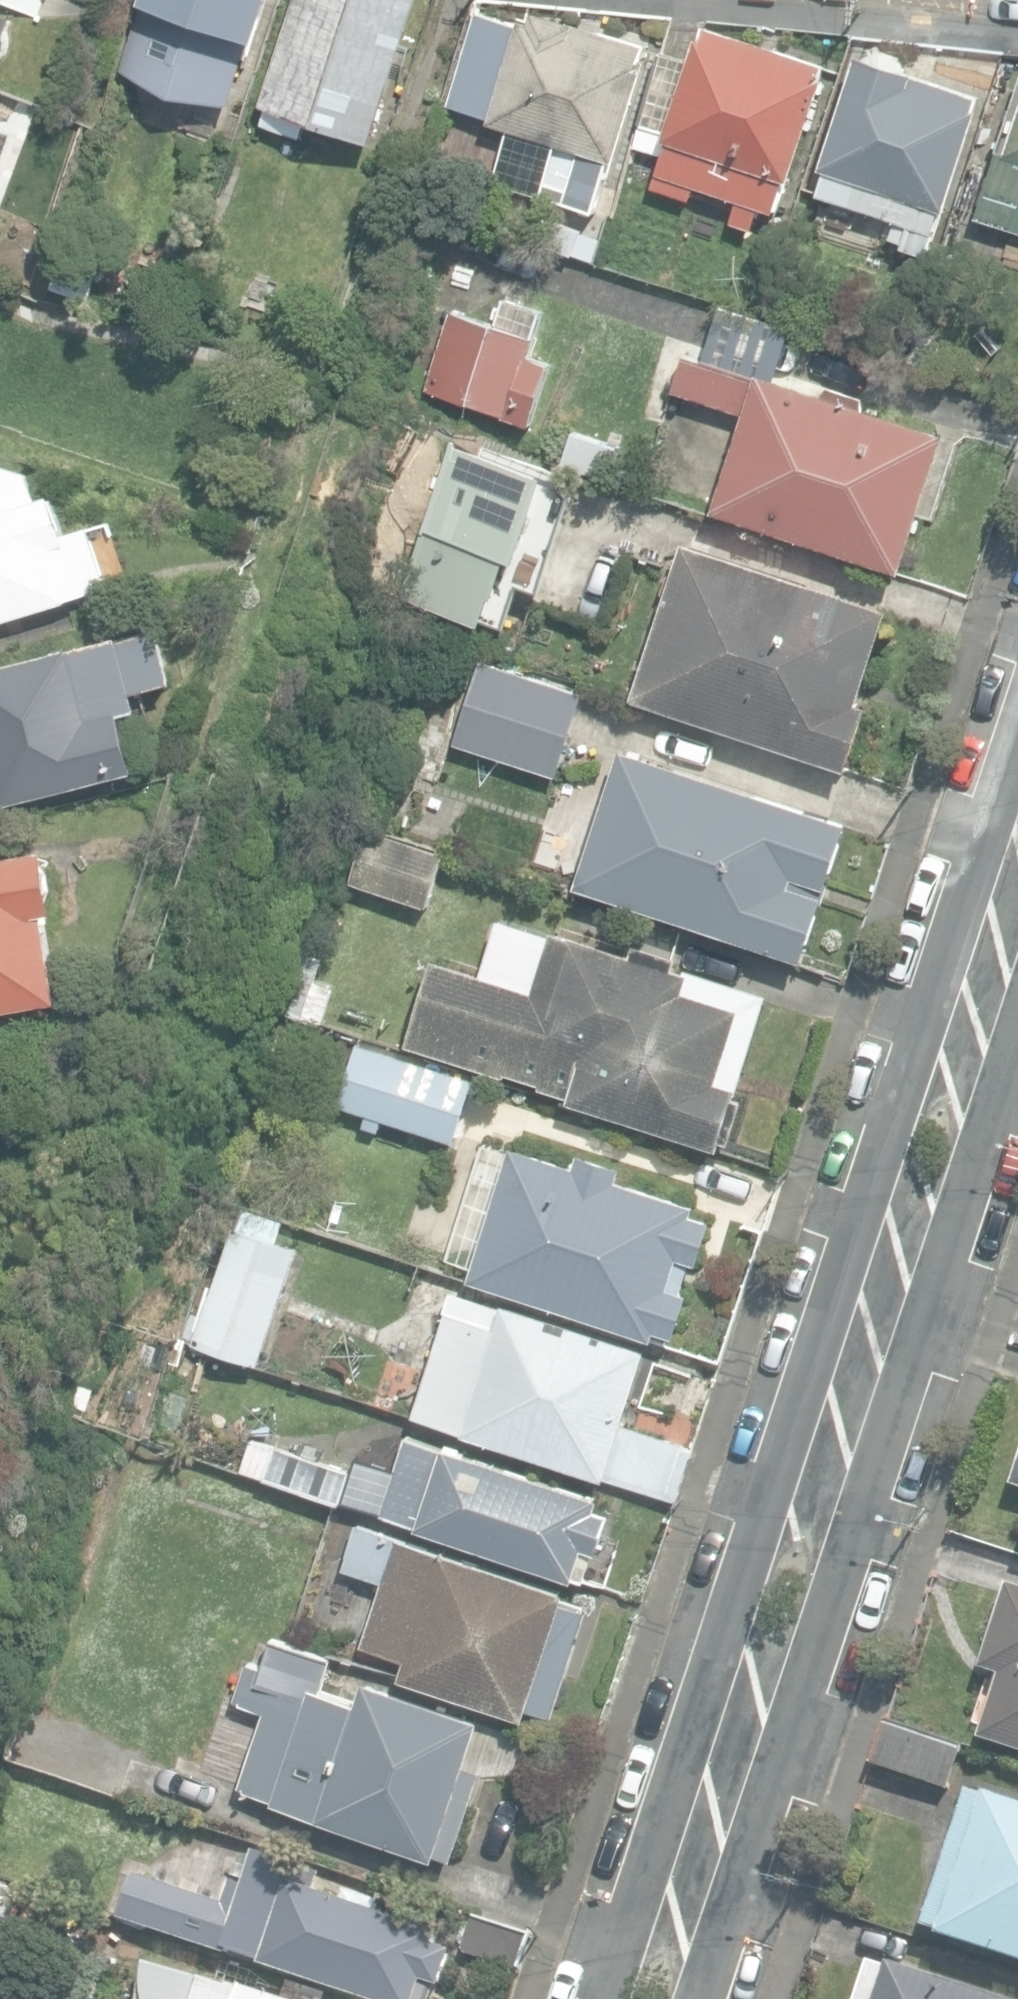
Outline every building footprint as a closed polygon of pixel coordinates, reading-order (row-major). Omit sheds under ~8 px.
[(21,17),(5,11),(9,0),(0,0),(0,71),(21,17)] [(221,103),(229,77),(241,81),(245,69),(253,72),(276,0),(146,0),(135,33),(142,36),(130,74),(221,103)] [(373,144),(422,0),(294,0),(258,106),(268,109),(263,124),(302,138),(308,122),(373,144)] [(535,195),(596,214),(649,45),(521,5),(485,120),(559,143),(548,179),(541,177),(535,195)] [(701,185),(777,210),(826,65),(707,25),(695,59),(666,49),(634,144),(666,155),(656,186),(696,200),(701,185)] [(904,247),(929,254),(981,94),(909,71),(903,53),(886,47),(871,55),(862,52),(818,203),(841,210),(844,200),(901,218),(895,238),(906,242),(904,247)] [(452,81),(474,88),(481,65),(459,58),(452,81)] [(975,215),(1017,230),(1017,89),(975,215)] [(899,264),(920,271),(924,258),(903,251),(899,264)] [(425,391),(534,425),(555,361),(532,353),(546,309),(507,297),(498,323),(451,308),(425,391)] [(715,512),(903,573),(950,430),(871,404),(875,394),(835,381),(830,397),(776,380),(793,327),(727,306),(709,360),(685,352),(672,391),(747,416),(715,512)] [(574,432),(566,462),(614,476),(623,446),(574,432)] [(476,453),(453,445),(405,600),(483,628),(509,626),(522,586),(542,593),(579,490),(568,487),(571,474),(480,444),(476,453)] [(112,587),(92,526),(73,532),(62,497),(35,506),(27,476),(0,467),(0,622),(112,587)] [(634,697),(850,768),(870,705),(860,702),(892,606),(686,539),(634,697)] [(141,769),(127,712),(142,708),(137,691),(177,681),(164,628),(0,668),(0,803),(141,769)] [(482,660),(456,743),(559,775),(585,692),(482,660)] [(576,886),(806,959),(850,823),(619,750),(576,886)] [(353,883),(430,908),(448,851),(371,826),(353,883)] [(64,1000),(47,914),(60,911),(49,851),(0,860),(0,1012),(64,1000)] [(634,952),(572,932),(570,937),(557,933),(538,992),(434,959),(406,1046),(722,1146),(724,1140),(733,1143),(748,1096),(737,1092),(740,1085),(732,1082),(758,999),(690,978),(692,971),(678,967),(681,955),(637,941),(634,952)] [(278,1006),(326,1021),(338,983),(290,968),(278,1006)] [(384,1118),(457,1141),(477,1078),(360,1041),(340,1104),(369,1113),(365,1127),(379,1131),(384,1118)] [(474,1279),(656,1336),(658,1329),(678,1335),(692,1290),(686,1288),(695,1259),(700,1261),(714,1217),(695,1211),(697,1203),(622,1179),(626,1165),(581,1150),(579,1155),(563,1149),(566,1141),(549,1136),(546,1145),(519,1136),(474,1279)] [(195,1341),(262,1365),(303,1249),(236,1226),(195,1341)] [(605,1475),(623,1423),(647,1347),(508,1301),(507,1307),(457,1292),(417,1417),(605,1475)] [(694,1446),(623,1423),(605,1475),(677,1499),(694,1446)] [(385,1514),(587,1582),(598,1550),(603,1552),(616,1514),(601,1509),(605,1497),(409,1437),(385,1514)] [(267,1473),(342,1497),(351,1468),(276,1444),(267,1473)] [(567,1590),(360,1524),(345,1567),(383,1580),(362,1645),(407,1660),(402,1676),(525,1717),(529,1708),(551,1715),(586,1610),(563,1602),(567,1590)] [(1017,1750),(1017,1588),(1010,1585),(983,1667),(1001,1672),(980,1738),(1017,1750)] [(321,1687),(331,1657),(273,1637),(263,1665),(248,1660),(234,1698),(266,1709),(239,1787),(437,1856),(439,1851),(454,1856),(485,1768),(468,1762),(483,1719),(365,1677),(357,1699),(321,1687)] [(5,1760),(119,1798),(135,1751),(21,1713),(5,1760)] [(874,1763),(949,1789),(964,1746),(888,1720),(874,1763)] [(970,1790),(924,1927),(1017,1958),(1017,1806),(970,1790)] [(119,1920),(227,1955),(229,1949),(264,1960),(262,1967),(362,1998),(434,1998),(438,1988),(444,1990),(456,1953),(438,1947),(443,1932),(381,1912),(386,1897),(350,1885),(346,1900),(313,1889),(319,1872),(255,1852),(244,1884),(232,1880),(225,1902),(134,1873),(119,1920)] [(1,1928),(9,1931),(19,1897),(10,1895),(12,1887),(0,1883),(0,1931),(1,1928)] [(463,1953),(522,1971),(532,1935),(474,1917),(463,1953)] [(240,1984),(142,1955),(140,1982),(144,1998),(286,1998),(240,1984)] [(886,1962),(876,1993),(849,1984),(844,1998),(996,1998),(886,1962)]
